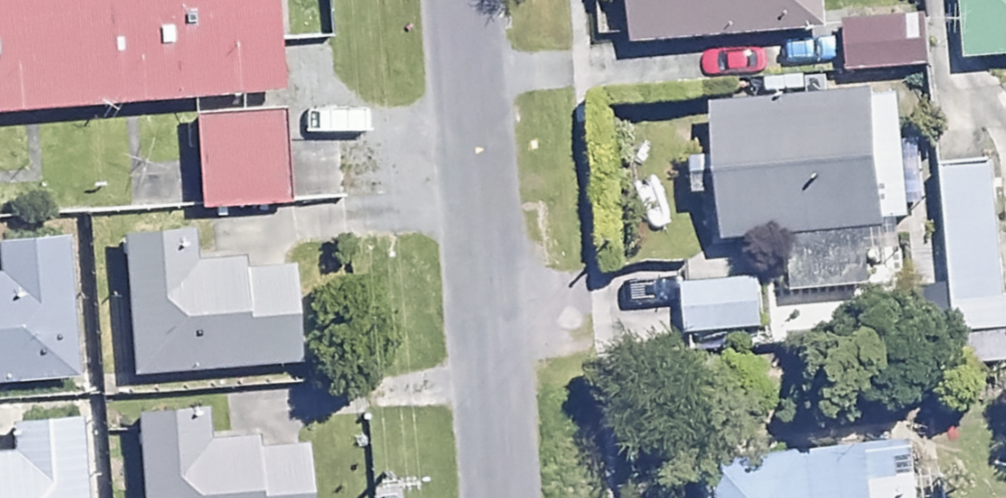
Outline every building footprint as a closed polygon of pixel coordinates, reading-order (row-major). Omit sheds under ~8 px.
[(176,100),(184,190),(274,182),(258,0),(0,0),(0,115),(176,100)] [(824,0),(631,0),(633,35),(825,23),(824,0)] [(970,53),(1005,51),(1005,0),(967,0),(970,53)] [(928,63),(926,14),(846,17),(848,66),(928,63)] [(719,231),(790,226),(795,291),(876,286),(872,221),(909,218),(900,85),(710,98),(719,231)] [(939,156),(948,239),(922,242),(931,330),(1005,322),(1005,285),(992,150),(939,156)] [(183,225),(109,228),(115,370),(275,364),(271,259),(184,263),(183,225)] [(0,274),(0,370),(71,364),(63,269),(0,274)] [(757,271),(690,277),(695,330),(762,324),(757,271)] [(122,400),(125,497),(286,497),(283,432),(197,435),(195,397),(122,400)] [(67,413),(0,417),(0,497),(73,497),(67,413)] [(919,475),(915,436),(702,457),(707,497),(955,497),(952,471),(919,475)]
